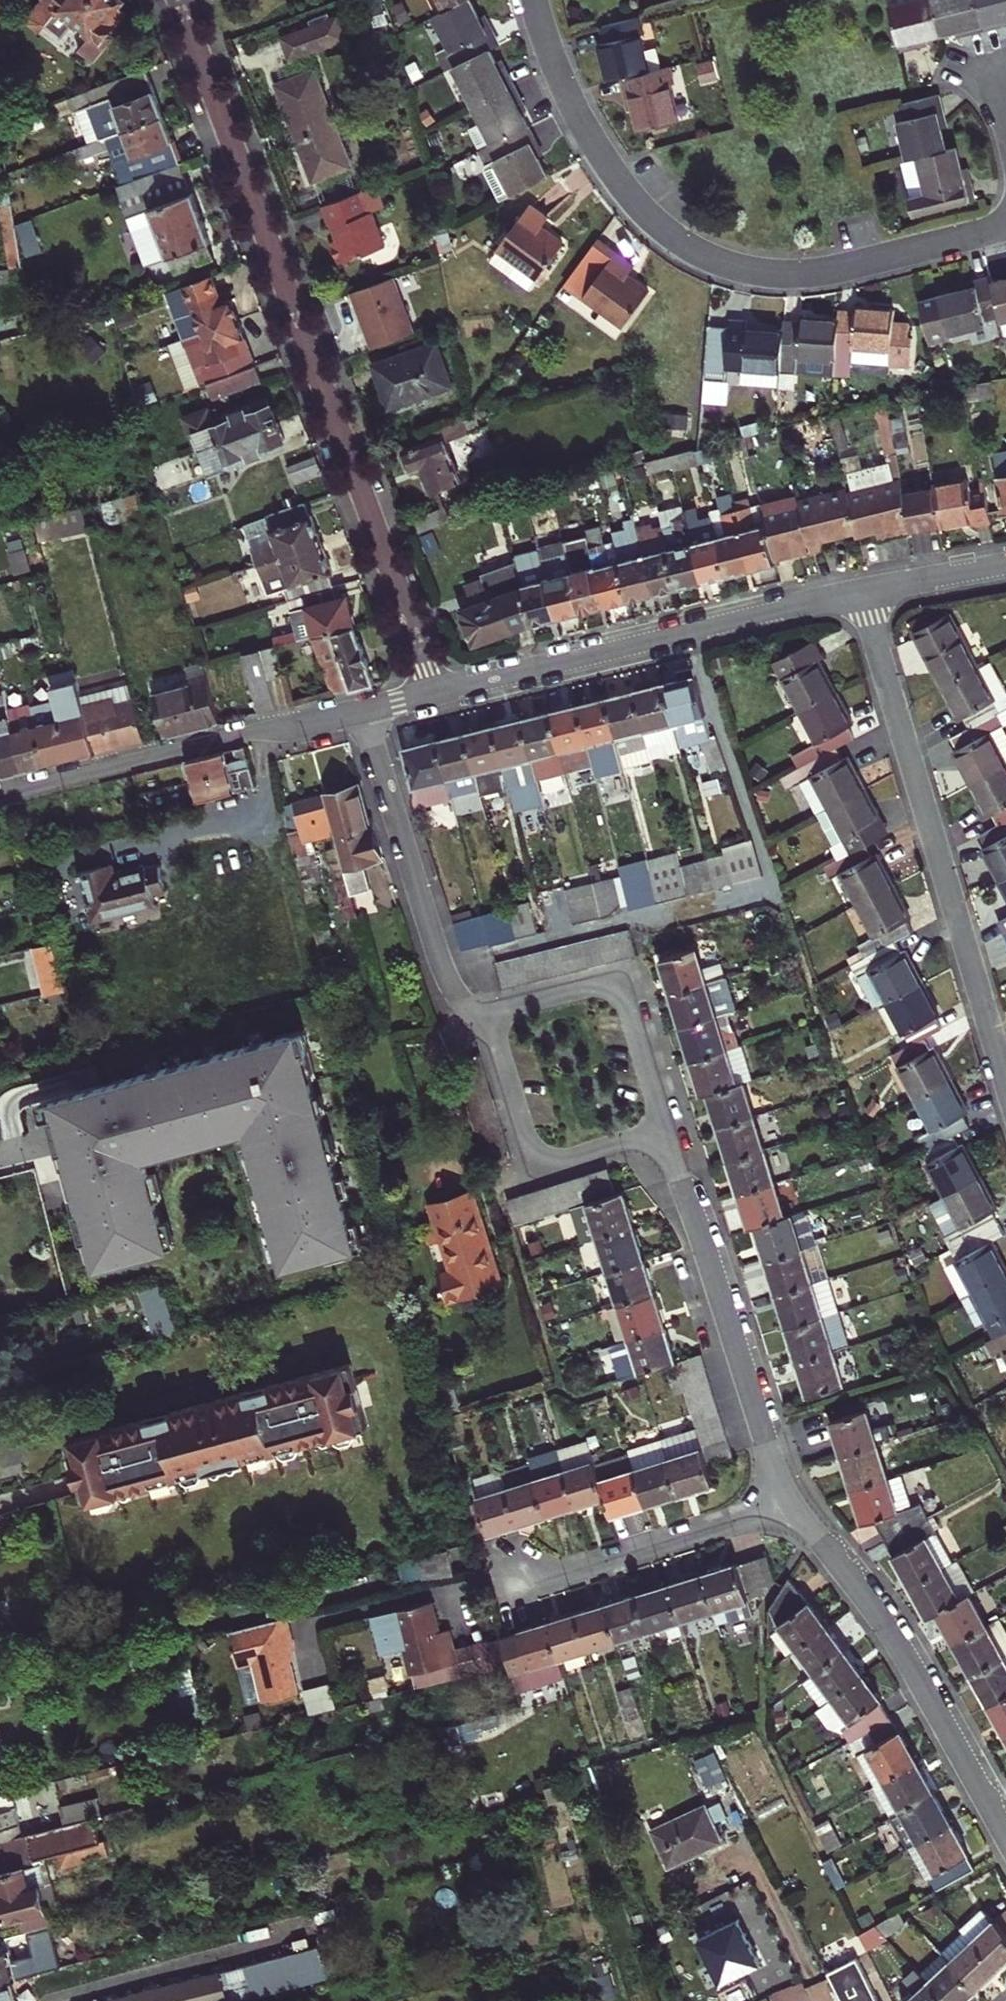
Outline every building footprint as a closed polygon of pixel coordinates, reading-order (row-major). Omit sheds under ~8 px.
[(7,12),(9,0),(0,0),(0,11),(7,12)] [(76,24),(95,0),(45,0),(30,19),(30,24),(41,32),(47,25),(63,38),(76,24)] [(120,1),(119,0),(95,0),(76,24),(90,36),(79,50),(92,60),(111,37),(106,34),(124,11),(117,5),(120,1)] [(435,15),(452,49),(439,56),(447,72),(455,67),(490,50),(500,45),(492,29),(487,32),(480,18),(470,0),(465,0),(446,10),(435,15)] [(446,10),(465,0),(441,0),(446,10)] [(900,49),(921,44),(919,39),(926,37),(941,33),(933,0),(916,0),(890,6),(900,49)] [(977,0),(933,0),(941,33),(956,30),(962,28),(963,34),(984,29),(977,0)] [(984,29),(1005,24),(1004,18),(1005,18),(1005,0),(977,0),(984,29)] [(382,4),(368,7),(372,27),(387,24),(382,4)] [(400,6),(396,15),(408,22),(413,13),(400,6)] [(480,18),(487,32),(492,29),(488,21),(485,15),(480,18)] [(605,43),(600,44),(604,60),(610,82),(622,79),(650,72),(645,50),(641,35),(645,34),(641,17),(601,26),(605,43)] [(285,40),(292,58),(344,39),(337,21),(285,40)] [(154,48),(149,50),(146,55),(149,61),(154,63),(159,60),(162,56),(159,51),(154,48)] [(661,69),(656,48),(645,50),(650,72),(661,69)] [(455,67),(475,106),(515,86),(504,66),(499,68),(497,63),(490,50),(455,67)] [(409,71),(414,80),(423,76),(418,66),(409,71)] [(635,109),(640,131),(678,122),(668,84),(675,82),(671,67),(661,69),(650,72),(622,79),(626,95),(631,94),(635,109)] [(703,70),(705,80),(714,78),(712,68),(703,70)] [(146,69),(56,104),(61,116),(74,110),(76,112),(87,107),(100,140),(164,115),(155,92),(146,69)] [(293,121),(315,180),(350,166),(315,73),(280,86),(293,121)] [(475,106),(495,144),(529,126),(522,113),(520,108),(525,105),(515,86),(475,106)] [(630,111),(635,109),(631,94),(626,95),(627,102),(630,111)] [(903,120),(897,122),(907,160),(917,157),(947,149),(942,129),(938,114),(943,112),(939,94),(899,104),(903,120)] [(76,112),(89,144),(100,140),(87,107),(76,112)] [(938,114),(942,129),(947,128),(945,119),(943,112),(938,114)] [(33,128),(44,124),(40,113),(29,117),(33,128)] [(71,159),(72,161),(110,147),(123,184),(126,183),(181,163),(179,157),(173,142),(174,142),(164,115),(100,140),(89,144),(68,152),(68,153),(71,159)] [(487,165),(484,167),(502,201),(548,177),(539,158),(532,145),(537,142),(529,126),(495,144),(480,151),(487,165)] [(859,141),(861,151),(872,148),(870,138),(859,141)] [(532,145),(539,158),(544,156),(541,149),(537,142),(532,145)] [(966,184),(962,169),(957,147),(947,149),(917,157),(925,193),(911,197),(916,215),(976,200),(971,182),(966,184)] [(59,163),(71,159),(68,153),(57,158),(59,163)] [(911,197),(925,193),(917,157),(907,160),(902,161),(911,197)] [(201,216),(192,192),(181,163),(126,183),(123,184),(117,186),(133,231),(156,223),(169,257),(175,274),(215,258),(209,243),(211,242),(201,216)] [(967,167),(962,169),(966,184),(971,182),(969,173),(967,167)] [(377,210),(387,207),(379,185),(325,205),(340,239),(332,242),(337,254),(340,263),(390,245),(377,210)] [(0,193),(0,208),(10,269),(22,267),(15,224),(10,192),(0,193)] [(548,219),(530,205),(498,249),(499,249),(519,264),(510,276),(529,290),(564,244),(549,233),(542,228),(548,219)] [(16,225),(27,257),(44,251),(33,219),(16,225)] [(133,231),(145,266),(169,257),(156,223),(133,231)] [(421,230),(425,243),(435,241),(432,227),(421,230)] [(436,232),(439,252),(453,248),(448,228),(436,232)] [(628,276),(634,267),(598,240),(566,284),(624,327),(650,292),(641,286),(628,276)] [(499,249),(490,262),(510,276),(519,264),(499,249)] [(9,281),(7,269),(0,270),(0,282),(9,281)] [(167,292),(185,339),(204,332),(238,319),(234,307),(231,300),(221,304),(211,276),(167,292)] [(415,333),(395,277),(353,292),(369,333),(370,332),(376,347),(415,333)] [(951,339),(950,334),(986,325),(984,320),(999,316),(992,282),(990,278),(975,282),(976,287),(961,291),(919,301),(930,345),(951,339)] [(992,282),(999,316),(1001,321),(1005,320),(1005,279),(992,282)] [(959,286),(961,291),(976,287),(975,282),(967,284),(959,286)] [(117,312),(121,329),(136,325),(132,309),(117,312)] [(856,309),(855,313),(840,312),(839,322),(836,361),(852,362),(853,347),(892,351),(890,366),(910,367),(912,339),(909,339),(910,325),(894,324),(895,312),(875,310),(856,309)] [(71,323),(74,335),(86,332),(83,319),(71,323)] [(249,346),(246,348),(245,344),(243,340),(246,339),(238,319),(204,332),(185,339),(183,339),(201,384),(201,386),(207,384),(256,366),(249,346)] [(796,371),(797,358),(836,361),(839,322),(810,320),(801,319),(801,323),(785,322),(784,332),(782,372),(781,387),(795,388),(796,371)] [(784,332),(748,329),(748,322),(740,321),(730,320),(729,327),(708,326),(704,379),(726,381),(727,367),(742,369),(782,372),(784,332)] [(183,339),(170,344),(187,389),(201,384),(183,339)] [(390,406),(451,384),(435,343),(375,365),(384,390),(390,406)] [(853,347),(852,362),(890,366),(892,351),(853,347)] [(796,371),(835,374),(836,361),(797,358),(796,371)] [(207,384),(212,398),(262,380),(256,366),(207,384)] [(782,372),(742,369),(741,384),(781,387),(782,372)] [(899,391),(909,396),(917,380),(908,375),(899,391)] [(977,383),(981,400),(996,397),(993,380),(977,383)] [(967,385),(970,402),(981,400),(977,383),(967,385)] [(136,389),(141,403),(151,400),(145,386),(136,389)] [(186,418),(198,451),(277,422),(274,412),(271,404),(253,411),(251,406),(212,420),(208,409),(186,418)] [(667,414),(666,426),(687,428),(688,415),(667,414)] [(794,426),(798,442),(819,437),(814,420),(794,426)] [(207,475),(268,452),(266,447),(284,440),(280,430),(277,422),(198,451),(207,475)] [(469,433),(464,422),(427,435),(429,441),(404,451),(412,472),(421,468),(424,476),(421,480),(423,484),(424,489),(429,494),(460,483),(445,442),(469,433)] [(744,436),(764,431),(761,422),(741,427),(744,436)] [(758,435),(761,446),(772,443),(769,432),(758,435)] [(720,443),(723,455),(748,449),(744,436),(720,443)] [(880,441),(883,454),(895,451),(893,438),(880,441)] [(696,450),(699,464),(719,459),(715,445),(696,450)] [(674,466),(675,470),(699,464),(696,450),(696,449),(671,456),(674,466)] [(628,456),(631,467),(647,462),(648,462),(644,452),(628,456)] [(857,530),(858,535),(876,530),(891,527),(893,535),(910,531),(910,530),(903,493),(896,454),(890,455),(895,481),(847,493),(857,530)] [(288,467),(294,485),(323,474),(316,456),(288,467)] [(647,462),(650,472),(674,466),(671,456),(648,462),(647,462)] [(996,461),(1003,500),(1004,510),(1005,514),(1005,460),(996,461)] [(629,469),(632,479),(646,476),(643,466),(629,469)] [(935,488),(941,526),(961,522),(975,520),(976,525),(992,522),(986,487),(971,490),(970,480),(935,488)] [(577,493),(576,486),(564,489),(566,496),(577,493)] [(846,488),(798,500),(810,549),(810,551),(825,547),(823,539),(833,537),(857,530),(847,493),(846,488)] [(941,525),(941,526),(935,488),(903,493),(910,530),(931,527),(941,525)] [(118,511),(138,505),(135,494),(115,499),(118,511)] [(733,495),(718,499),(720,509),(721,514),(712,516),(727,576),(737,573),(751,570),(736,505),(733,495)] [(762,505),(775,558),(790,554),(810,549),(798,500),(796,496),(762,505)] [(101,503),(106,525),(121,522),(118,511),(115,499),(101,503)] [(994,512),(1004,510),(1003,500),(992,503),(994,512)] [(736,505),(751,570),(760,567),(776,563),(775,558),(762,505),(752,508),(750,502),(736,505)] [(258,565),(322,545),(314,524),(311,516),(306,504),(266,518),(274,541),(252,548),(258,565)] [(685,511),(684,506),(660,512),(661,519),(679,587),(688,585),(703,581),(685,511)] [(703,513),(701,506),(685,511),(703,581),(714,579),(727,576),(712,516),(704,518),(703,513)] [(40,541),(89,530),(83,507),(34,517),(40,541)] [(447,522),(442,508),(416,518),(422,532),(447,522)] [(626,559),(620,561),(630,600),(641,597),(654,594),(636,520),(634,513),(623,516),(628,537),(621,539),(626,559)] [(661,519),(648,522),(647,517),(636,520),(654,594),(667,590),(679,587),(661,519)] [(244,526),(252,548),(274,541),(266,518),(244,526)] [(604,536),(602,526),(587,530),(588,536),(606,606),(616,603),(630,600),(620,561),(615,541),(606,543),(604,536)] [(876,530),(879,539),(885,537),(893,535),(891,527),(876,530)] [(614,534),(604,536),(606,543),(615,541),(614,534)] [(588,536),(573,539),(574,543),(565,546),(581,612),(591,610),(606,606),(588,536)] [(621,539),(615,541),(620,561),(626,559),(621,539)] [(330,574),(333,573),(329,562),(322,545),(258,565),(269,594),(284,589),(289,601),(334,587),(330,574)] [(565,546),(541,552),(541,554),(557,618),(566,616),(581,612),(565,546)] [(541,554),(516,560),(523,588),(532,624),(541,622),(557,618),(541,554)] [(25,580),(14,582),(16,589),(27,587),(25,580)] [(523,588),(491,600),(484,581),(466,588),(470,598),(473,607),(464,610),(476,643),(532,624),(523,588)] [(20,594),(23,607),(31,605),(27,587),(16,589),(17,595),(20,594)] [(185,590),(189,601),(200,598),(197,587),(185,590)] [(351,609),(348,597),(337,599),(334,587),(289,601),(296,632),(274,638),(276,647),(315,636),(355,626),(351,609)] [(948,614),(928,625),(914,632),(912,633),(927,659),(943,688),(977,669),(948,614)] [(909,623),(914,632),(928,625),(923,616),(909,623)] [(315,636),(336,694),(376,683),(363,648),(355,626),(315,636)] [(18,640),(20,650),(41,645),(39,635),(18,640)] [(274,638),(257,642),(260,651),(276,647),(274,638)] [(15,656),(12,641),(0,644),(0,659),(15,656)] [(801,710),(835,691),(824,671),(819,660),(823,658),(814,641),(775,662),(801,710)] [(260,651),(268,680),(283,676),(276,647),(260,651)] [(260,651),(244,655),(259,713),(276,709),(268,680),(260,651)] [(716,669),(729,666),(726,655),(713,658),(716,669)] [(994,700),(1005,694),(989,662),(977,669),(994,700)] [(187,668),(190,680),(207,675),(204,664),(187,668)] [(712,736),(694,667),(676,671),(678,681),(676,681),(664,684),(680,744),(701,738),(713,773),(727,768),(716,735),(712,736)] [(977,669),(943,688),(955,710),(960,720),(964,718),(970,729),(1005,710),(1005,693),(1005,694),(994,700),(977,669)] [(49,676),(51,689),(77,683),(74,671),(49,676)] [(154,695),(164,736),(188,730),(220,722),(207,675),(190,680),(192,685),(154,695)] [(51,689),(55,702),(49,703),(50,710),(33,714),(46,765),(70,759),(95,753),(83,705),(81,697),(77,683),(51,689)] [(129,684),(81,697),(83,705),(115,698),(117,706),(134,701),(129,684)] [(636,692),(653,757),(681,751),(680,744),(664,684),(649,688),(636,692)] [(835,691),(801,710),(817,742),(793,755),(800,767),(837,747),(855,738),(849,726),(853,724),(846,711),(835,691)] [(653,757),(636,692),(619,696),(607,698),(625,767),(653,760),(653,757)] [(1,718),(10,716),(7,709),(5,694),(0,695),(0,714),(1,718)] [(145,740),(134,701),(117,706),(115,698),(83,705),(95,753),(119,747),(145,740)] [(626,771),(625,767),(607,698),(592,702),(579,705),(594,765),(598,778),(626,771)] [(33,714),(50,710),(49,703),(32,708),(33,714)] [(31,704),(7,709),(10,716),(23,771),(35,768),(46,765),(33,714),(32,708),(31,704)] [(565,772),(594,765),(579,705),(563,709),(551,712),(565,772)] [(972,784),(1005,766),(1005,735),(1002,728),(1005,725),(1005,710),(970,729),(952,738),(958,750),(954,752),(961,765),(972,784)] [(537,716),(523,719),(537,779),(565,772),(551,712),(537,716)] [(0,776),(13,773),(23,771),(10,716),(1,718),(0,714),(0,776)] [(510,722),(494,726),(511,793),(516,811),(544,804),(537,779),(523,719),(510,722)] [(511,793),(494,726),(478,730),(466,734),(479,786),(481,792),(501,788),(503,795),(511,793)] [(450,737),(438,740),(451,794),(479,786),(466,734),(450,737)] [(451,794),(438,740),(418,745),(405,748),(415,787),(415,805),(452,796),(451,794)] [(190,774),(192,782),(251,767),(250,765),(245,747),(235,749),(237,760),(227,763),(225,752),(187,761),(190,774)] [(843,758),(837,747),(800,767),(783,776),(789,788),(813,776),(829,807),(864,789),(852,766),(847,757),(843,758)] [(762,781),(768,772),(758,764),(751,772),(762,781)] [(972,784),(985,809),(989,817),(993,814),(999,826),(1005,823),(1005,766),(972,784)] [(256,787),(251,767),(192,782),(195,792),(197,801),(201,800),(234,792),(256,787)] [(340,791),(325,795),(335,833),(339,847),(352,895),(372,889),(365,862),(384,857),(375,828),(371,829),(359,786),(340,791)] [(755,793),(759,804),(771,799),(768,789),(755,793)] [(876,811),(864,789),(829,807),(818,814),(834,845),(832,847),(838,859),(866,845),(884,835),(878,823),(882,821),(876,811)] [(234,792),(201,800),(205,817),(238,809),(234,792)] [(319,943),(333,939),(318,882),(322,881),(311,839),(335,833),(325,795),(299,802),(283,807),(290,832),(301,875),(319,943)] [(884,835),(888,832),(882,821),(878,823),(884,835)] [(1000,882),(1005,879),(1005,823),(999,826),(981,836),(987,847),(983,849),(994,869),(1000,882)] [(10,847),(21,845),(16,825),(5,827),(10,847)] [(286,879),(301,875),(290,832),(278,835),(257,840),(264,867),(282,862),(286,879)] [(726,851),(735,883),(763,875),(752,844),(726,851)] [(841,873),(858,905),(893,886),(883,867),(876,854),(872,856),(866,845),(838,859),(826,866),(832,878),(841,873)] [(346,921),(359,917),(352,895),(339,847),(326,850),(346,921)] [(735,883),(726,851),(709,856),(710,859),(717,888),(735,883)] [(688,895),(680,867),(677,853),(648,860),(659,903),(688,895)] [(717,888),(710,859),(680,867),(688,895),(717,888)] [(659,903),(648,860),(620,868),(622,877),(629,904),(631,911),(659,903)] [(102,866),(105,876),(114,874),(111,864),(102,866)] [(566,866),(568,879),(577,877),(574,864),(566,866)] [(102,866),(82,871),(94,921),(157,905),(154,894),(166,891),(160,865),(147,868),(147,866),(114,874),(105,876),(102,866)] [(621,906),(629,904),(622,877),(593,883),(602,917),(611,915),(621,906)] [(602,917),(593,883),(566,890),(574,925),(602,917)] [(902,902),(893,886),(858,905),(876,937),(862,944),(868,956),(895,942),(913,932),(906,920),(911,919),(902,902)] [(510,908),(517,939),(538,933),(530,903),(510,908)] [(496,944),(517,939),(510,908),(489,913),(496,944)] [(463,950),(489,944),(482,917),(454,924),(463,950)] [(37,927),(42,946),(53,943),(50,933),(47,923),(37,927)] [(621,960),(635,956),(629,930),(614,934),(621,960)] [(621,960),(614,934),(600,937),(606,964),(621,960)] [(606,964),(600,937),(585,941),(592,967),(606,964)] [(592,967),(585,941),(571,945),(577,971),(592,967)] [(865,958),(853,964),(876,1008),(888,1002),(923,983),(912,962),(905,950),(901,953),(895,942),(868,956),(865,958)] [(68,990),(53,943),(42,946),(34,948),(45,995),(49,995),(62,991),(68,990)] [(577,971),(571,945),(556,949),(562,975),(577,971)] [(562,975),(556,949),(541,952),(548,978),(562,975)] [(665,977),(671,994),(726,977),(722,963),(702,968),(696,949),(660,960),(665,977)] [(548,978),(541,952),(527,956),(533,982),(548,978)] [(850,958),(853,964),(865,958),(861,952),(850,958)] [(533,982),(527,956),(512,959),(518,985),(533,982)] [(518,985),(512,959),(497,962),(504,989),(518,985)] [(736,1010),(726,977),(671,994),(676,1011),(681,1028),(729,1012),(736,1010)] [(934,1005),(923,983),(888,1002),(905,1034),(908,1032),(914,1044),(924,1039),(942,1029),(936,1017),(940,1016),(934,1005)] [(64,1001),(62,991),(49,995),(51,1005),(64,1001)] [(739,1046),(729,1012),(681,1028),(686,1044),(691,1061),(739,1046)] [(832,1028),(841,1025),(837,1013),(828,1016),(832,1028)] [(307,1031),(48,1100),(59,1143),(67,1173),(92,1268),(170,1247),(146,1158),(250,1130),(287,1267),(331,1255),(332,1260),(359,1252),(305,1052),(312,1050),(307,1031)] [(917,1099),(951,1080),(942,1064),(934,1048),(930,1050),(924,1039),(914,1044),(896,1054),(902,1065),(899,1067),(917,1099)] [(813,1059),(820,1056),(815,1043),(809,1045),(813,1059)] [(753,1079),(743,1045),(739,1046),(691,1061),(697,1078),(702,1095),(708,1093),(744,1082),(753,1079)] [(828,1084),(837,1081),(831,1065),(822,1068),(828,1084)] [(925,1151),(954,1135),(971,1126),(965,1115),(969,1113),(963,1102),(952,1080),(951,1080),(917,1099),(934,1130),(919,1139),(925,1151)] [(713,1110),(719,1127),(754,1116),(744,1082),(708,1093),(713,1110)] [(873,1117),(881,1106),(874,1101),(866,1111),(873,1117)] [(843,1119),(853,1117),(850,1104),(840,1108),(843,1119)] [(754,1116),(719,1127),(724,1144),(729,1161),(765,1149),(754,1116)] [(945,1196),(980,1177),(967,1154),(962,1145),(960,1146),(954,1135),(925,1151),(931,1162),(927,1163),(945,1196)] [(880,1147),(890,1143),(887,1137),(877,1142),(880,1147)] [(765,1149),(729,1161),(734,1177),(739,1194),(775,1183),(765,1149)] [(602,1199),(617,1195),(609,1169),(594,1174),(602,1199)] [(602,1199),(594,1174),(580,1177),(588,1204),(602,1199)] [(588,1204),(580,1177),(565,1182),(573,1208),(588,1204)] [(930,1204),(954,1247),(999,1223),(993,1212),(997,1209),(992,1200),(980,1177),(945,1196),(930,1204)] [(573,1208),(565,1182),(551,1186),(559,1213),(573,1208)] [(775,1183),(739,1194),(744,1211),(750,1228),(756,1226),(786,1217),(775,1183)] [(559,1213),(551,1186),(537,1191),(545,1217),(559,1213)] [(545,1217),(537,1191),(523,1195),(530,1222),(545,1217)] [(462,1297),(463,1302),(466,1306),(481,1309),(488,1300),(487,1290),(502,1284),(473,1192),(452,1199),(431,1205),(439,1230),(443,1242),(452,1272),(440,1276),(447,1302),(462,1297)] [(598,1238),(634,1226),(629,1209),(624,1192),(617,1195),(602,1199),(588,1204),(573,1208),(582,1243),(598,1238)] [(530,1222),(523,1195),(508,1200),(516,1226),(530,1222)] [(816,1245),(806,1211),(786,1217),(756,1226),(761,1243),(766,1260),(816,1245)] [(992,1242),(1005,1235),(999,1223),(954,1247),(960,1259),(956,1261),(974,1293),(1005,1276),(1005,1269),(996,1251),(992,1242)] [(639,1243),(634,1226),(598,1238),(609,1272),(645,1260),(639,1243)] [(443,1242),(439,1230),(425,1235),(429,1246),(443,1242)] [(816,1245),(766,1260),(772,1277),(777,1294),(829,1278),(819,1244),(816,1245)] [(913,1264),(925,1259),(920,1247),(909,1252),(913,1264)] [(950,1250),(956,1261),(960,1259),(954,1247),(950,1250)] [(650,1277),(645,1260),(609,1272),(618,1301),(619,1306),(655,1294),(650,1277)] [(911,1277),(908,1267),(899,1270),(902,1280),(911,1277)] [(921,1283),(931,1277),(928,1271),(917,1276),(921,1283)] [(974,1293),(964,1299),(978,1325),(988,1320),(998,1337),(1005,1332),(1005,1276),(974,1293)] [(840,1312),(829,1278),(777,1294),(782,1311),(787,1328),(840,1312)] [(162,1285),(141,1291),(156,1338),(178,1332),(162,1285)] [(661,1311),(655,1294),(619,1306),(630,1340),(666,1328),(661,1311)] [(918,1298),(909,1301),(913,1313),(922,1310),(918,1298)] [(619,1306),(618,1301),(602,1306),(604,1310),(608,1309),(619,1306)] [(618,1343),(630,1340),(619,1306),(608,1309),(618,1343)] [(840,1312),(787,1328),(793,1345),(798,1362),(834,1351),(850,1346),(840,1312)] [(46,1332),(43,1322),(25,1327),(28,1337),(46,1332)] [(671,1345),(666,1328),(630,1340),(618,1343),(611,1345),(621,1380),(676,1362),(671,1345)] [(998,1337),(988,1342),(995,1356),(1005,1351),(1005,1353),(1005,1332),(998,1337)] [(926,1351),(934,1347),(929,1336),(921,1340),(926,1351)] [(975,1349),(981,1360),(989,1356),(983,1345),(975,1349)] [(834,1351),(798,1362),(803,1379),(808,1396),(844,1385),(834,1351)] [(681,1377),(707,1370),(702,1355),(676,1362),(679,1371),(681,1377)] [(431,1364),(438,1389),(444,1387),(438,1363),(431,1364)] [(352,1364),(69,1440),(74,1461),(80,1481),(85,1503),(95,1500),(117,1494),(124,1493),(145,1487),(152,1485),(174,1479),(181,1477),(202,1471),(215,1468),(239,1462),(252,1458),(273,1453),(280,1451),(302,1445),(309,1443),(330,1437),(337,1436),(359,1430),(368,1427),(363,1405),(357,1386),(352,1364)] [(685,1392),(711,1383),(707,1370),(681,1377),(685,1392)] [(675,1395),(685,1392),(681,1377),(679,1371),(669,1375),(675,1395)] [(690,1406),(716,1398),(711,1383),(685,1392),(690,1406)] [(367,1384),(357,1386),(363,1405),(372,1403),(367,1384)] [(624,1390),(628,1401),(641,1397),(638,1386),(624,1390)] [(694,1420),(720,1412),(716,1398),(690,1406),(694,1420)] [(608,1411),(604,1400),(594,1403),(597,1415),(608,1411)] [(479,1417),(476,1408),(461,1413),(464,1422),(479,1417)] [(837,1438),(842,1455),(896,1438),(891,1423),(873,1429),(867,1410),(831,1421),(837,1438)] [(699,1435),(724,1427),(720,1412),(694,1420),(697,1429),(699,1435)] [(905,1431),(914,1428),(911,1418),(902,1421),(905,1431)] [(703,1449),(729,1441),(724,1427),(699,1435),(703,1449)] [(699,1435),(697,1429),(662,1440),(679,1495),(696,1490),(714,1484),(708,1464),(703,1449),(699,1435)] [(359,1430),(337,1436),(341,1450),(363,1444),(359,1430)] [(330,1437),(309,1443),(311,1453),(333,1447),(330,1437)] [(679,1495),(662,1440),(628,1450),(630,1454),(634,1469),(646,1506),(662,1500),(679,1495)] [(703,1449),(708,1464),(733,1456),(729,1441),(703,1449)] [(596,1464),(589,1442),(559,1451),(576,1506),(591,1501),(606,1497),(600,1480),(596,1464)] [(847,1472),(852,1489),(888,1478),(878,1444),(842,1455),(847,1472)] [(302,1445),(280,1451),(284,1465),(306,1460),(302,1445)] [(576,1506),(559,1451),(530,1460),(531,1464),(547,1515),(562,1511),(576,1506)] [(273,1453),(252,1458),(256,1473),(277,1467),(273,1453)] [(634,1469),(630,1454),(596,1464),(600,1480),(634,1469)] [(74,1461),(65,1464),(70,1484),(80,1481),(74,1461)] [(239,1462),(215,1468),(217,1478),(241,1471),(239,1462)] [(547,1515),(531,1464),(502,1473),(518,1524),(533,1520),(547,1515)] [(479,1505),(488,1533),(503,1528),(518,1524),(502,1473),(501,1469),(474,1478),(480,1496),(477,1497),(479,1505)] [(634,1469),(600,1480),(606,1497),(612,1516),(629,1511),(646,1506),(634,1469)] [(202,1471),(181,1477),(185,1492),(206,1486),(202,1471)] [(852,1489),(863,1523),(869,1521),(874,1519),(886,1541),(929,1518),(921,1504),(913,1506),(903,1475),(889,1479),(888,1478),(852,1489)] [(174,1479),(152,1485),(156,1499),(178,1494),(174,1479)] [(145,1487),(124,1493),(126,1502),(148,1496),(145,1487)] [(117,1494),(95,1500),(99,1514),(120,1509),(117,1494)] [(470,1507),(478,1536),(488,1533),(479,1505),(470,1507)] [(911,1586),(953,1563),(929,1518),(886,1541),(899,1564),(911,1586)] [(358,1521),(362,1535),(375,1531),(372,1519),(358,1521)] [(406,1588),(454,1575),(448,1550),(401,1562),(406,1588)] [(768,1555),(738,1565),(738,1563),(721,1569),(704,1574),(715,1610),(719,1622),(733,1617),(734,1620),(754,1614),(749,1598),(763,1593),(765,1599),(776,1581),(768,1555)] [(937,1612),(970,1594),(975,1592),(958,1560),(953,1563),(911,1586),(920,1602),(928,1617),(937,1612)] [(681,1620),(715,1610),(704,1574),(687,1579),(670,1584),(681,1620)] [(809,1602),(790,1577),(769,1609),(770,1634),(774,1634),(789,1655),(797,1649),(828,1626),(809,1602)] [(671,1638),(685,1633),(681,1620),(670,1584),(653,1589),(636,1595),(647,1631),(667,1625),(671,1638)] [(955,1643),(988,1625),(970,1594),(937,1612),(946,1628),(955,1643)] [(647,1631),(636,1595),(621,1599),(607,1604),(618,1640),(647,1631)] [(432,1602),(373,1616),(383,1654),(406,1648),(411,1673),(458,1662),(454,1648),(450,1629),(444,1631),(439,1632),(432,1602)] [(589,1649),(618,1640),(607,1604),(592,1609),(578,1613),(589,1649)] [(560,1658),(589,1649),(578,1613),(563,1618),(549,1622),(560,1658)] [(290,1633),(286,1618),(229,1632),(238,1666),(240,1666),(254,1662),(264,1702),(298,1693),(288,1650),(294,1648),(290,1633)] [(999,1619),(988,1625),(955,1643),(963,1659),(972,1674),(1005,1655),(1005,1631),(999,1619)] [(560,1658),(549,1622),(534,1627),(520,1631),(520,1632),(504,1637),(511,1664),(518,1689),(536,1684),(531,1667),(560,1658)] [(816,1673),(846,1651),(836,1638),(828,1626),(797,1649),(808,1663),(816,1673)] [(109,1636),(112,1646),(132,1641),(129,1631),(109,1636)] [(497,1668),(511,1664),(504,1637),(490,1641),(497,1668)] [(497,1668),(490,1641),(489,1639),(454,1648),(458,1662),(411,1673),(415,1689),(497,1668)] [(5,1663),(13,1661),(9,1643),(0,1645),(0,1663),(5,1663)] [(846,1651),(816,1673),(834,1698),(864,1675),(855,1663),(846,1651)] [(972,1674),(980,1690),(989,1705),(1005,1696),(1005,1655),(972,1674)] [(626,1659),(631,1677),(640,1674),(635,1657),(626,1659)] [(264,1702),(254,1662),(240,1666),(250,1705),(264,1702)] [(586,1679),(595,1676),(592,1666),(583,1669),(586,1679)] [(822,1706),(834,1698),(816,1673),(804,1682),(822,1706)] [(843,1728),(850,1742),(891,1718),(882,1700),(873,1688),(864,1675),(834,1698),(852,1722),(843,1728)] [(341,1708),(334,1682),(304,1690),(310,1716),(341,1708)] [(388,1694),(386,1685),(374,1688),(376,1697),(388,1694)] [(627,1721),(641,1716),(632,1687),(618,1692),(627,1721)] [(989,1705),(998,1721),(1005,1736),(1005,1696),(989,1705)] [(385,1706),(382,1697),(370,1700),(372,1710),(385,1706)] [(779,1724),(786,1722),(784,1708),(776,1710),(779,1724)] [(285,1722),(305,1717),(303,1710),(283,1715),(285,1722)] [(476,1733),(489,1730),(486,1717),(473,1721),(476,1733)] [(850,1742),(875,1786),(876,1786),(918,1762),(909,1747),(900,1732),(891,1718),(850,1742)] [(248,1723),(250,1730),(263,1726),(261,1719),(248,1723)] [(452,1726),(455,1742),(477,1737),(476,1733),(473,1721),(452,1726)] [(846,1762),(855,1757),(851,1749),(841,1754),(846,1762)] [(713,1752),(695,1761),(707,1788),(726,1780),(713,1752)] [(902,1811),(935,1793),(926,1777),(918,1762),(876,1786),(875,1786),(892,1817),(902,1811)] [(89,1783),(86,1773),(55,1781),(57,1790),(89,1783)] [(103,1827),(210,1800),(207,1789),(102,1815),(100,1816),(103,1827)] [(12,1792),(0,1795),(0,1841),(23,1836),(12,1792)] [(919,1842),(952,1823),(943,1808),(935,1793),(902,1811),(919,1842)] [(61,1807),(65,1825),(95,1817),(100,1816),(102,1815),(97,1797),(61,1807)] [(669,1865),(722,1841),(706,1806),(653,1830),(669,1865)] [(47,1910),(55,1909),(43,1863),(37,1864),(36,1859),(61,1852),(64,1866),(110,1854),(106,1839),(101,1840),(95,1817),(65,1825),(23,1836),(0,1841),(0,1863),(3,1873),(0,1874),(0,1885),(3,1895),(0,1896),(0,1918),(15,1915),(17,1923),(22,1922),(25,1932),(50,1925),(47,1910)] [(829,1852),(842,1845),(828,1820),(816,1826),(829,1852)] [(964,1846),(952,1823),(919,1842),(910,1847),(928,1878),(931,1876),(939,1890),(976,1869),(964,1846)] [(831,1875),(837,1888),(846,1884),(839,1870),(831,1875)] [(931,1918),(941,1912),(937,1905),(927,1911),(931,1918)] [(998,1968),(1005,1961),(1005,1910),(994,1921),(983,1909),(961,1928),(965,1932),(998,1968)] [(906,1923),(900,1911),(876,1925),(885,1934),(906,1923)] [(17,1923),(15,1915),(0,1918),(3,1927),(17,1923)] [(739,1920),(699,1939),(721,1984),(762,1964),(739,1920)] [(46,1928),(48,1937),(59,1934),(58,1925),(46,1928)] [(867,1949),(887,1937),(885,1934),(876,1925),(859,1934),(867,1949)] [(29,1932),(31,1941),(48,1937),(46,1928),(29,1932)] [(988,1977),(998,1968),(965,1932),(942,1952),(976,1988),(988,1977)] [(11,1980),(39,1972),(35,1956),(28,1958),(25,1945),(10,1949),(8,1938),(0,1940),(0,1982),(11,1980)] [(338,1975),(333,1956),(322,1959),(319,1946),(106,2000),(235,2000),(338,1975)] [(976,1988),(942,1952),(920,1973),(946,2000),(962,2000),(966,1997),(976,1988)] [(920,1973),(915,1968),(904,1978),(913,1988),(902,1998),(905,2000),(946,2000),(920,1973)] [(841,1975),(838,1969),(830,1974),(832,1980),(841,1975)] [(0,1982),(0,2000),(17,2000),(11,1980),(0,1982)] [(840,2000),(878,2000),(870,1984),(840,2000)]
